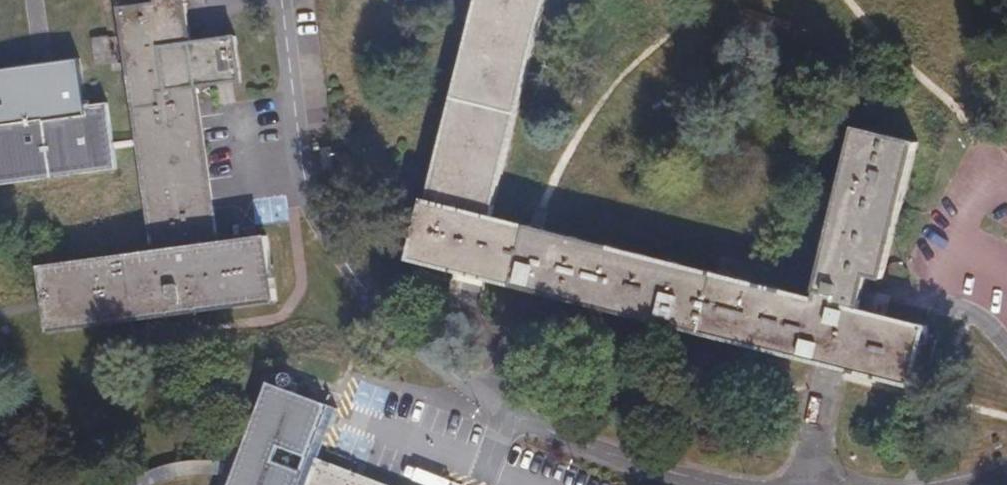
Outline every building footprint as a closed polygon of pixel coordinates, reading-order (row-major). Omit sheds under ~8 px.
[(207,180),(204,156),(196,88),(241,83),(235,39),(191,44),(185,0),(154,0),(154,4),(120,9),(150,253),(37,267),(42,307),(45,331),(272,303),(264,239),(215,245),(207,180)] [(522,226),(483,216),(538,0),(471,0),(420,200),(417,199),(402,258),(471,276),(507,285),(522,226)] [(107,103),(85,107),(86,115),(43,120),(43,119),(0,124),(0,184),(115,170),(113,150),(112,144),(107,103)] [(912,138),(853,123),(810,291),(814,291),(832,296),(830,303),(853,309),(863,270),(878,274),(912,138)] [(112,144),(113,150),(137,147),(136,141),(112,144)] [(920,334),(922,327),(853,309),(830,303),(832,296),(814,291),(812,299),(528,227),(522,226),(507,285),(907,386),(914,358),(920,334)] [(931,337),(920,334),(914,358),(925,361),(931,337)] [(332,459),(318,455),(336,407),(274,386),(233,484),(397,484),(332,459)]
